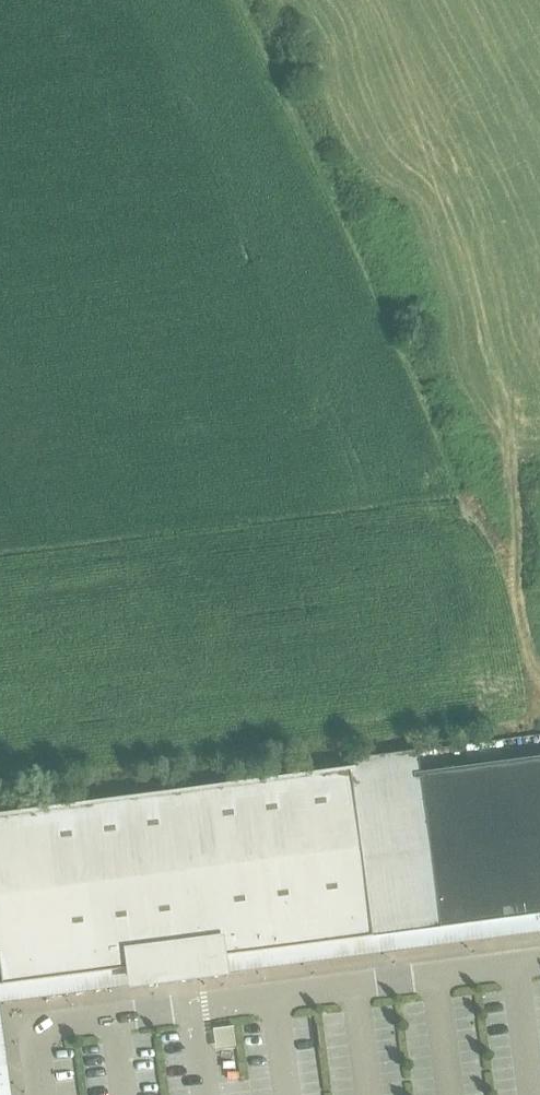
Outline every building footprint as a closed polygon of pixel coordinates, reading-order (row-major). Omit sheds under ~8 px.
[(351,771),(353,787),(371,921),(373,939),(440,930),(539,917),(539,760),(421,775),(418,758),(418,752),(410,753),(396,755),(374,757),(356,760),(357,771),(355,771),(355,770),(351,771)] [(371,921),(351,771),(0,817),(0,973),(2,988),(373,939),(371,921)] [(239,1026),(223,1026),(223,1045),(238,1046),(239,1026)]
